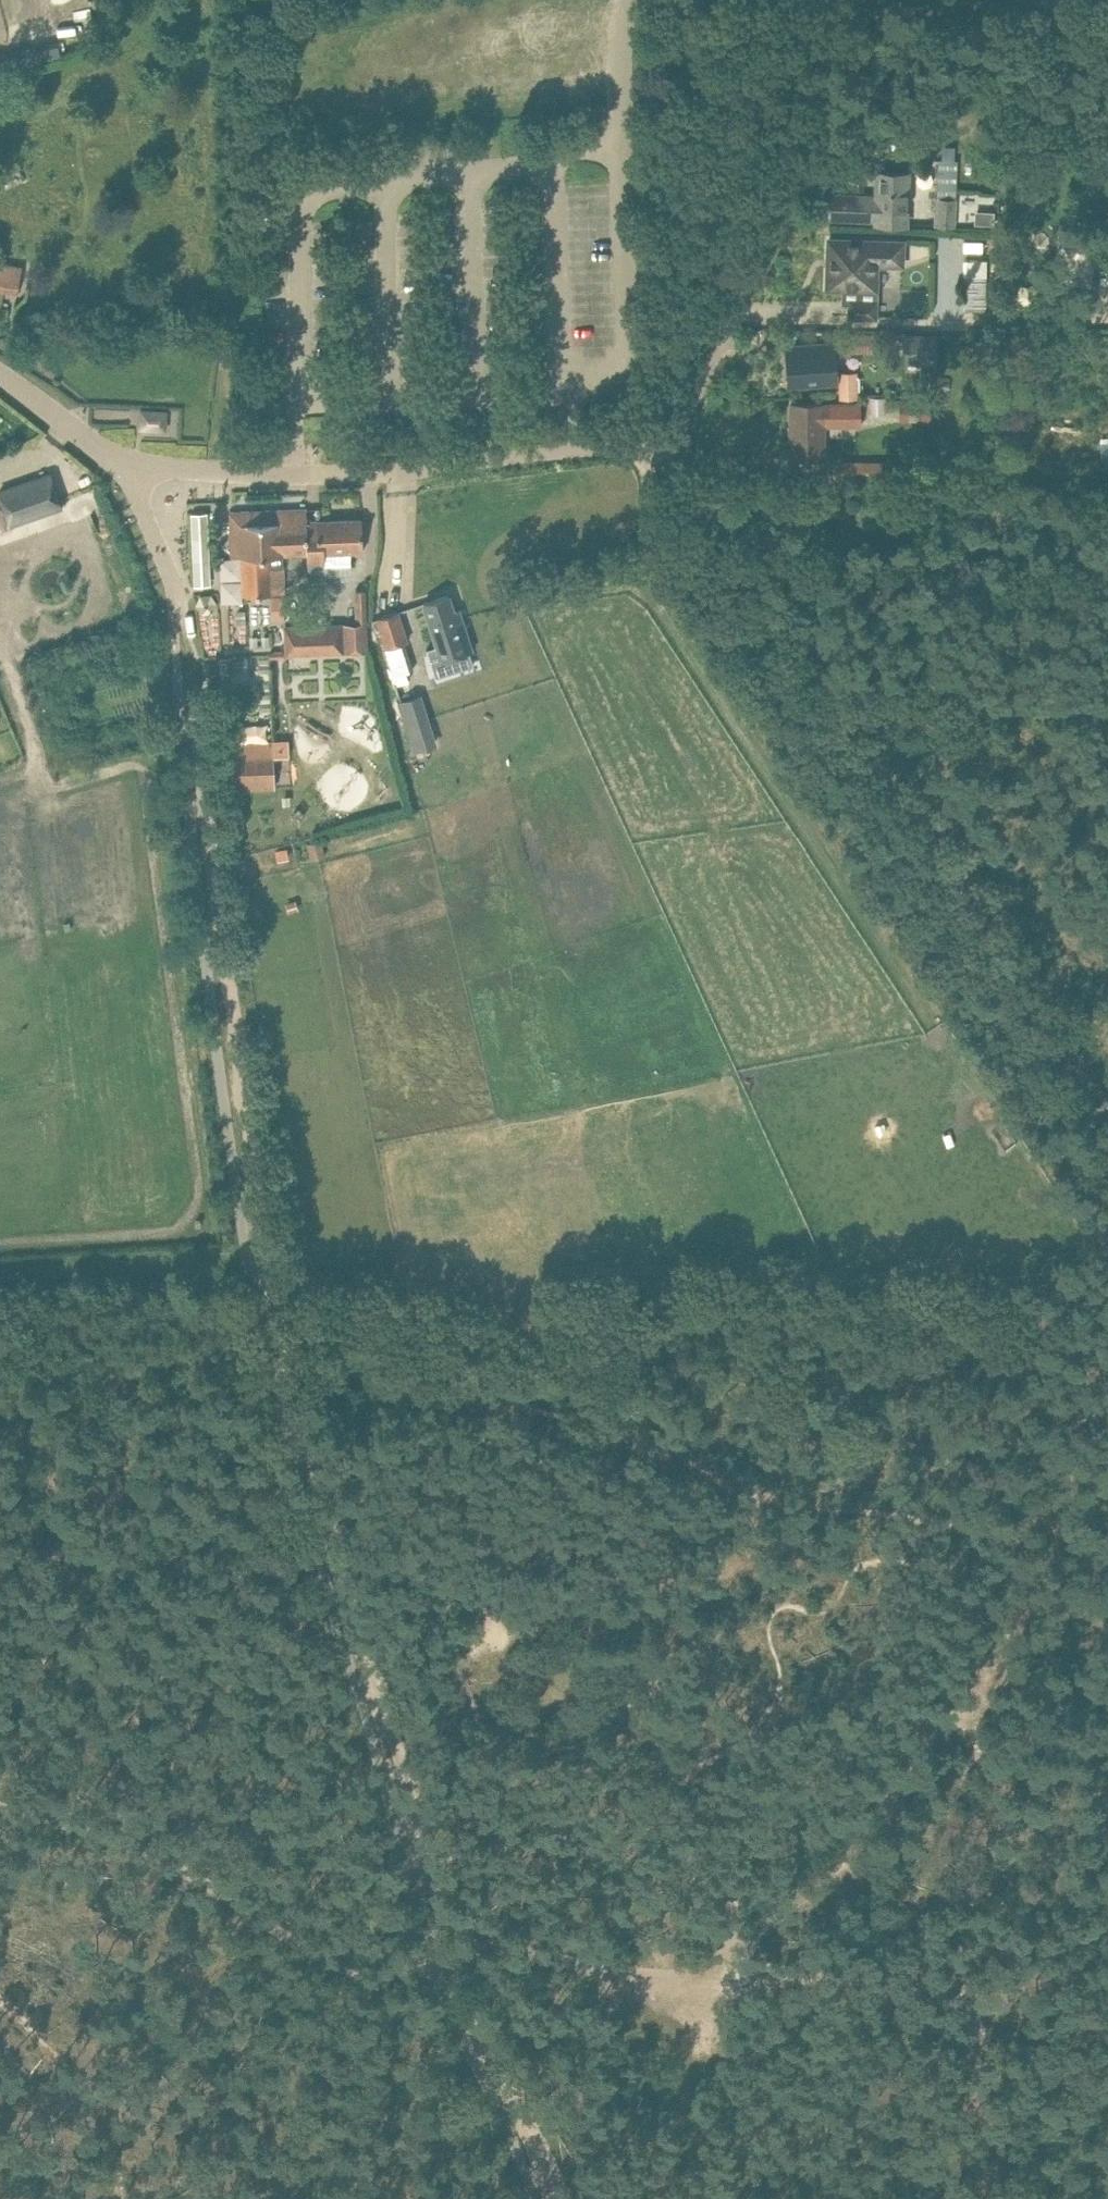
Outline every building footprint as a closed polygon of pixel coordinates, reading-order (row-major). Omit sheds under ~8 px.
[(0,54),(0,73),(41,63),(37,45),(0,54)] [(939,159),(937,198),(955,198),(957,160),(939,159)] [(830,194),(830,217),(875,219),(875,222),(906,223),(908,172),(877,171),(876,196),(830,194)] [(954,226),(955,198),(937,198),(936,225),(954,226)] [(975,210),(974,223),(994,224),(995,211),(975,210)] [(904,241),(850,239),(829,239),(827,287),(844,288),(844,301),(851,301),(850,315),(876,316),(878,265),(904,266),(904,241)] [(20,270),(21,267),(0,263),(0,289),(17,292),(20,270)] [(964,274),(964,309),(985,309),(985,275),(964,274)] [(873,352),(874,334),(847,333),(846,351),(873,352)] [(905,335),(904,358),(936,359),(936,336),(905,335)] [(833,343),(787,346),(789,384),(836,380),(833,343)] [(884,396),(868,396),(868,413),(884,412),(884,396)] [(899,398),(898,420),(929,420),(930,398),(899,398)] [(802,459),(802,456),(823,456),(823,424),(858,424),(858,403),(791,403),(791,456),(798,456),(798,459),(802,459)] [(142,410),(141,423),(165,424),(166,411),(142,410)] [(894,477),(894,462),(840,461),(840,477),(894,477)] [(0,491),(0,497),(9,524),(62,506),(51,473),(0,491)] [(283,553),(307,552),(308,552),(306,520),(307,520),(306,508),(230,511),(232,556),(243,555),(244,594),(285,592),(283,553)] [(362,518),(307,520),(306,520),(308,552),(307,552),(308,562),(325,561),(325,551),(363,550),(362,518)] [(358,623),(341,624),(343,651),(368,650),(365,588),(356,589),(358,623)] [(286,615),(295,615),(294,592),(285,592),(286,615)] [(449,594),(424,602),(430,622),(437,644),(426,648),(432,668),(444,665),(442,660),(470,651),(472,650),(465,629),(459,608),(454,610),(449,594)] [(282,596),(271,597),(272,617),(282,617),(282,596)] [(385,647),(404,641),(406,640),(397,610),(375,617),(385,647)] [(286,653),(343,651),(341,624),(341,623),(285,625),(286,653)] [(419,694),(398,701),(405,725),(427,718),(419,694)] [(229,757),(231,789),(274,787),(273,755),(229,757)]
